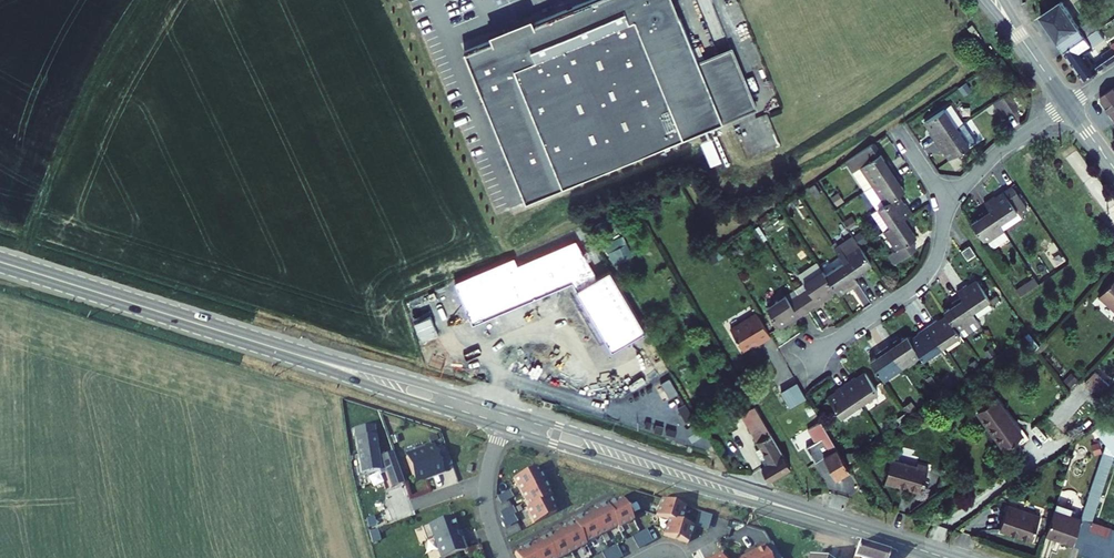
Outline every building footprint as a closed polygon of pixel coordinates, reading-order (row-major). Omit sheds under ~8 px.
[(526,202),(757,108),(738,63),(705,77),(699,62),(673,0),(590,0),(563,11),(464,51),(526,202)] [(1041,16),(1065,51),(1086,37),(1098,29),(1091,19),(1079,27),(1061,2),(1041,16)] [(1086,37),(1065,51),(1065,52),(1085,80),(1113,61),(1113,43),(1110,46),(1113,50),(1092,65),(1084,53),(1105,39),(1098,29),(1086,37)] [(738,63),(732,48),(699,62),(705,77),(738,63)] [(958,87),(962,93),(969,89),(964,82),(958,87)] [(1113,119),(1113,87),(1101,96),(1100,101),(1113,119)] [(1013,88),(997,99),(1008,115),(1024,104),(1013,88)] [(956,101),(929,119),(935,128),(931,131),(938,140),(968,119),(956,101)] [(968,119),(938,140),(945,151),(949,148),(954,155),(980,138),(968,119)] [(845,162),(865,191),(894,171),(888,162),(886,163),(872,144),(845,162)] [(865,191),(877,209),(897,196),(904,191),(898,181),(900,180),(894,171),(865,191)] [(808,188),(815,199),(821,195),(814,184),(808,188)] [(1013,187),(996,199),(994,197),(985,203),(989,208),(999,224),(1017,212),(1019,214),(1027,208),(1013,187)] [(832,200),(836,207),(841,203),(837,196),(832,200)] [(877,209),(871,213),(884,231),(906,217),(912,213),(905,203),(903,205),(897,196),(877,209)] [(789,203),(793,208),(799,203),(795,198),(789,203)] [(1003,230),(999,224),(989,208),(979,215),(981,217),(972,223),(985,242),(1003,230)] [(1003,230),(1021,218),(1019,214),(1017,212),(999,224),(1003,230)] [(844,221),(849,228),(857,223),(852,216),(844,221)] [(896,249),(888,255),(895,264),(916,250),(910,241),(916,237),(910,227),(912,226),(906,217),(884,231),(896,249)] [(760,238),(764,236),(758,227),(754,229),(760,238)] [(985,242),(989,249),(1008,237),(1003,230),(985,242)] [(839,251),(848,264),(858,279),(864,277),(868,274),(866,271),(875,265),(857,238),(839,251)] [(1041,245),(1049,250),(1052,244),(1044,239),(1041,245)] [(514,257),(455,281),(473,324),(573,282),(612,350),(646,330),(610,270),(598,277),(576,240),(518,264),(514,257)] [(614,264),(632,256),(626,244),(609,253),(614,264)] [(967,260),(976,254),(969,245),(961,251),(967,260)] [(707,257),(711,264),(719,259),(715,252),(707,257)] [(848,264),(830,277),(838,290),(842,296),(852,289),(854,293),(863,286),(858,279),(848,264)] [(806,279),(809,283),(825,272),(822,267),(806,279)] [(799,291),(814,312),(833,299),(830,296),(838,290),(830,277),(825,272),(809,283),(799,291)] [(1036,277),(1018,290),(1022,296),(1040,283),(1036,277)] [(1102,292),(1113,304),(1113,279),(1102,292)] [(957,291),(961,296),(974,313),(992,299),(979,281),(970,288),(967,283),(957,291)] [(799,291),(772,311),(784,327),(793,321),(796,324),(814,312),(799,291)] [(946,311),(950,317),(961,332),(978,319),(974,313),(961,296),(953,302),(955,305),(946,311)] [(432,318),(444,319),(446,309),(434,307),(432,318)] [(940,319),(930,326),(946,349),(964,336),(961,332),(950,317),(942,322),(940,319)] [(759,319),(732,334),(743,355),(761,345),(762,348),(773,341),(759,319)] [(419,325),(415,334),(429,339),(432,330),(419,325)] [(922,336),(914,341),(925,356),(928,361),(946,349),(930,326),(920,333),(922,336)] [(437,346),(442,331),(434,328),(429,343),(437,346)] [(1028,332),(1024,335),(1035,349),(1038,346),(1028,332)] [(899,339),(889,346),(906,370),(925,356),(914,341),(911,336),(901,342),(899,339)] [(1048,343),(1044,339),(1038,346),(1035,349),(1038,354),(1048,343)] [(883,356),(873,363),(887,383),(906,370),(889,346),(880,352),(883,356)] [(984,352),(989,358),(995,354),(990,347),(984,352)] [(1062,375),(1066,371),(1049,352),(1045,355),(1062,375)] [(481,371),(482,361),(460,357),(458,366),(481,371)] [(972,368),(978,364),(975,359),(969,364),(972,368)] [(1085,381),(1099,394),(1109,384),(1095,371),(1085,381)] [(1065,380),(1071,386),(1077,379),(1071,374),(1065,380)] [(940,381),(945,389),(953,383),(947,375),(940,381)] [(859,379),(848,387),(864,409),(883,396),(870,377),(861,383),(859,379)] [(1081,382),(1047,418),(1065,435),(1074,426),(1068,420),(1093,393),(1081,382)] [(842,396),(832,403),(845,422),(864,409),(848,387),(839,393),(842,396)] [(1102,396),(1099,399),(1107,406),(1110,404),(1102,396)] [(993,397),(974,410),(1001,446),(1019,433),(993,397)] [(904,407),(909,413),(916,408),(911,402),(904,407)] [(753,404),(737,413),(758,449),(765,445),(758,431),(766,427),(753,404)] [(1094,429),(1099,436),(1111,426),(1106,420),(1094,429)] [(824,457),(837,479),(850,470),(821,421),(808,429),(815,441),(806,447),(815,462),(824,457)] [(878,427),(882,434),(890,428),(886,422),(878,427)] [(378,457),(373,425),(355,428),(361,473),(384,469),(390,487),(403,482),(392,451),(378,457)] [(1099,436),(1104,442),(1113,434),(1113,430),(1111,426),(1099,436)] [(790,468),(766,427),(758,431),(765,445),(758,449),(766,463),(759,467),(767,481),(790,468)] [(1113,444),(1113,434),(1104,442),(1106,444),(1109,448),(1113,444)] [(1091,444),(1095,455),(1101,452),(1098,442),(1091,444)] [(1073,543),(1081,545),(1079,551),(1101,557),(1112,557),(1113,552),(1113,530),(1090,522),(1113,454),(1109,448),(1106,444),(1081,519),(1073,543)] [(442,469),(434,446),(405,456),(414,480),(426,476),(425,473),(430,472),(431,473),(442,469)] [(451,449),(437,454),(442,467),(455,463),(451,449)] [(758,449),(752,452),(759,467),(766,463),(758,449)] [(889,453),(882,477),(917,487),(920,478),(922,478),(927,461),(916,458),(915,461),(889,453)] [(540,472),(537,465),(514,477),(522,492),(547,479),(543,471),(540,472)] [(551,486),(547,479),(522,492),(530,506),(552,494),(549,488),(551,486)] [(511,488),(498,495),(502,503),(515,496),(511,488)] [(556,502),(552,494),(530,506),(527,508),(535,522),(558,510),(554,503),(556,502)] [(635,518),(623,495),(616,499),(614,497),(607,501),(606,501),(619,524),(620,526),(635,518)] [(687,504),(662,497),(657,513),(670,517),(684,521),(687,513),(684,512),(687,504)] [(607,501),(606,499),(596,504),(597,507),(591,510),(603,533),(619,524),(606,501),(607,501)] [(1081,519),(1070,515),(1072,509),(1056,504),(1047,534),(1073,543),(1081,519)] [(999,530),(1032,540),(1040,516),(1007,505),(999,530)] [(513,506),(500,513),(504,520),(515,514),(517,513),(513,506)] [(584,514),(583,511),(573,517),(573,518),(574,518),(586,542),(603,533),(591,510),(584,514)] [(458,528),(452,514),(421,525),(426,538),(433,535),(441,556),(467,547),(463,534),(459,535),(456,529),(458,528)] [(504,520),(502,521),(506,528),(519,521),(515,514),(504,520)] [(697,525),(684,521),(670,517),(664,533),(689,541),(692,533),(694,534),(697,525)] [(586,542),(574,518),(573,518),(565,522),(567,525),(560,528),(572,551),(587,543),(586,542)] [(641,530),(648,543),(655,539),(648,526),(641,530)] [(560,528),(546,536),(557,557),(559,557),(572,551),(560,528)] [(640,547),(648,543),(641,530),(633,534),(640,547)] [(546,536),(531,543),(531,544),(538,557),(557,557),(546,536)] [(530,541),(522,545),(523,548),(516,551),(519,557),(538,557),(531,544),(531,543),(530,541)] [(617,542),(609,546),(616,557),(618,557),(624,555),(617,542)] [(854,557),(887,557),(889,553),(858,543),(854,556),(854,557)] [(771,544),(764,548),(769,557),(778,557),(771,544)] [(609,546),(602,550),(606,557),(616,557),(609,546)] [(764,547),(753,553),(744,557),(769,557),(764,547)]
